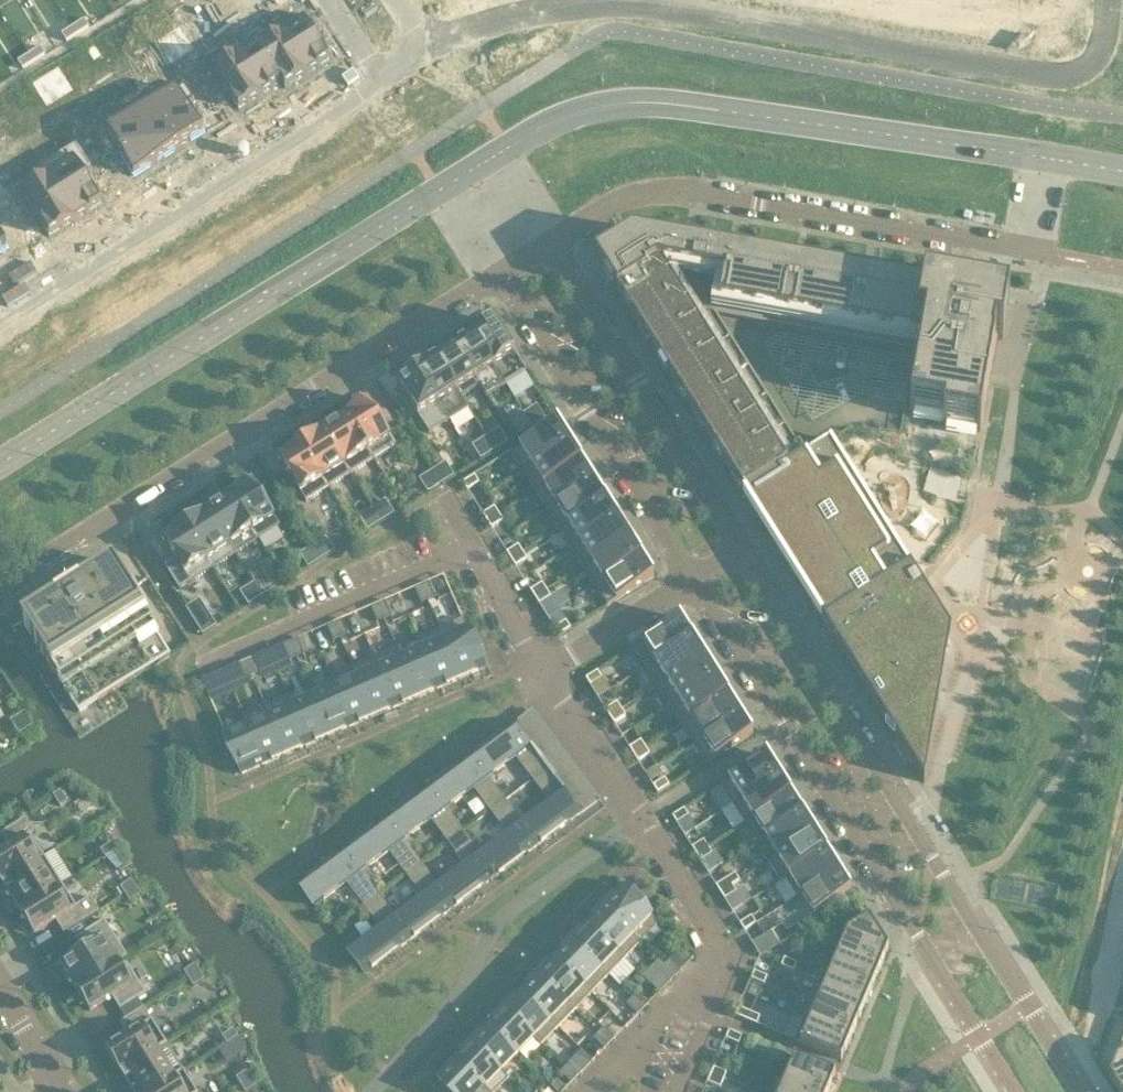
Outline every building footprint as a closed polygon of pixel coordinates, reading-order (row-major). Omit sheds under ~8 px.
[(279,30),(278,30),(281,35),(282,34),(307,75),(330,61),(301,16),(279,30)] [(84,20),(73,27),(78,35),(89,28),(84,20)] [(180,26),(167,35),(181,58),(194,49),(180,26)] [(73,27),(62,34),(66,42),(78,35),(73,27)] [(261,47),(260,48),(283,83),(282,83),(285,89),(286,89),(307,75),(282,34),(281,35),(261,47)] [(167,35),(153,43),(168,66),(181,58),(167,35)] [(237,55),(236,55),(261,96),(282,83),(283,83),(260,48),(261,47),(258,41),(257,42),(237,55)] [(94,45),(87,50),(94,60),(101,56),(94,45)] [(41,48),(29,55),(34,63),(45,55),(41,48)] [(233,51),(210,65),(239,110),(261,96),(236,55),(237,55),(234,50),(233,51)] [(29,55),(18,62),(23,70),(34,63),(29,55)] [(59,67),(46,75),(60,99),(73,90),(59,67)] [(46,75),(33,84),(47,107),(60,99),(46,75)] [(154,104),(153,105),(180,148),(203,133),(186,105),(195,100),(185,85),(154,104)] [(125,110),(124,111),(130,120),(131,119),(157,162),(180,148),(153,105),(154,104),(149,96),(147,96),(125,110)] [(130,120),(107,134),(134,176),(157,162),(131,119),(130,120)] [(42,167),(41,168),(44,172),(45,172),(75,221),(102,204),(83,174),(91,169),(76,145),(42,167)] [(44,172),(19,188),(49,237),(75,221),(45,172),(44,172)] [(632,236),(595,259),(600,267),(624,305),(651,348),(744,496),(788,468),(694,320),(665,272),(665,268),(724,278),(719,305),(735,308),(736,304),(754,307),(753,311),(757,312),(757,308),(775,311),(775,315),(803,320),(804,316),(822,319),(821,323),(824,324),(825,320),(843,323),(843,327),(871,332),(871,328),(889,331),(889,335),(892,336),(893,332),(911,335),(910,339),(926,342),(926,344),(923,343),(910,414),(914,415),(915,405),(946,410),(943,427),(946,427),(948,417),(979,423),(977,433),(980,433),(997,339),(1003,340),(1003,336),(993,335),(999,304),(1009,306),(1009,303),(936,290),(729,253),(646,238),(632,236)] [(845,270),(847,257),(743,239),(741,253),(779,259),(845,270)] [(898,268),(897,282),(933,285),(934,271),(898,268)] [(494,323),(474,335),(506,386),(526,374),(494,323)] [(506,386),(474,335),(454,348),(479,387),(486,399),(506,386)] [(479,387),(454,348),(437,358),(462,398),(479,387)] [(469,410),(462,398),(437,358),(417,371),(449,422),(469,410)] [(449,422),(417,371),(397,383),(429,434),(449,422)] [(368,402),(346,416),(373,460),(396,446),(368,402)] [(538,408),(525,416),(532,427),(545,419),(538,408)] [(373,460),(346,416),(323,430),(351,474),(373,460)] [(532,427),(525,416),(512,424),(519,435),(532,427)] [(520,447),(511,452),(523,472),(532,466),(570,443),(557,423),(520,447)] [(351,474),(323,430),(301,444),(329,488),(351,474)] [(499,432),(487,440),(494,451),(506,443),(499,432)] [(494,451),(487,440),(474,448),(481,459),(494,451)] [(925,779),(919,769),(941,643),(950,637),(951,633),(917,578),(914,580),(869,509),(872,507),(830,441),(802,459),(788,468),(744,496),(824,624),(924,783),(925,779)] [(532,466),(523,472),(535,491),(544,485),(582,462),(570,443),(532,466)] [(329,488),(301,444),(279,458),(301,493),(306,503),(329,488)] [(544,485),(535,491),(547,510),(556,505),(594,481),(582,462),(544,485)] [(447,465),(434,473),(441,484),(453,476),(447,465)] [(441,484),(434,473),(421,481),(428,492),(441,484)] [(475,476),(463,483),(468,490),(479,483),(475,476)] [(556,505),(547,510),(559,529),(568,524),(606,500),(594,481),(556,505)] [(229,497),(251,533),(257,542),(280,527),(252,482),(229,497)] [(251,533),(229,497),(208,510),(230,545),(251,533)] [(568,524),(559,529),(571,549),(580,543),(618,519),(606,500),(568,524)] [(387,503),(374,511),(381,522),(394,514),(387,503)] [(494,507),(483,515),(487,521),(499,514),(494,507)] [(236,554),(230,545),(208,510),(185,525),(213,569),(236,554)] [(381,522),(374,511),(361,519),(368,530),(381,522)] [(499,514),(487,521),(492,528),(503,521),(499,514)] [(580,543),(571,549),(583,568),(592,562),(630,539),(618,519),(580,543)] [(213,569),(185,525),(163,539),(191,583),(213,569)] [(592,562),(583,568),(595,587),(604,582),(642,558),(630,539),(592,562)] [(327,540),(314,548),(321,559),(334,551),(327,540)] [(518,546),(507,553),(511,560),(523,552),(518,546)] [(321,559),(314,548),(302,556),(308,567),(321,559)] [(523,552),(511,560),(516,566),(527,559),(523,552)] [(18,616),(79,713),(171,656),(110,558),(18,616)] [(604,582),(595,587),(607,606),(616,601),(654,577),(642,558),(604,582)] [(267,578),(255,586),(261,597),(274,589),(267,578)] [(435,597),(428,582),(422,585),(428,600),(435,597)] [(542,584),(531,591),(535,598),(547,591),(542,584)] [(428,600),(422,585),(415,588),(421,603),(428,600)] [(261,597),(255,586),(242,594),(248,605),(261,597)] [(547,591),(535,598),(539,604),(551,597),(547,591)] [(201,602),(188,610),(203,634),(216,625),(201,602)] [(391,616),(385,602),(378,605),(384,619),(391,616)] [(384,619),(378,605),(371,608),(377,622),(384,619)] [(642,642),(633,648),(646,667),(654,662),(692,638),(680,619),(652,636),(642,642)] [(485,669),(463,620),(440,630),(462,679),(485,669)] [(347,635),(341,621),(334,624),(340,638),(347,635)] [(566,622),(555,629),(559,636),(570,628),(566,622)] [(340,638),(334,624),(327,627),(333,641),(340,638)] [(462,679),(440,630),(419,639),(423,648),(440,688),(462,679)] [(654,662),(646,667),(658,686),(667,681),(704,657),(692,638),(654,662)] [(304,654),(298,640),(291,643),(297,657),(304,654)] [(297,657),(291,643),(283,646),(290,660),(297,657)] [(440,688),(423,648),(401,658),(418,698),(440,688)] [(418,698),(401,658),(397,649),(375,658),(396,707),(418,698)] [(667,681),(658,686),(670,706),(679,700),(716,677),(704,657),(667,681)] [(396,707),(375,658),(353,668),(357,677),(374,717),(396,707)] [(260,673),(254,659),(247,662),(253,676),(260,673)] [(253,676),(247,662),(240,665),(246,679),(253,676)] [(598,672),(586,679),(591,686),(602,679),(598,672)] [(374,717),(357,677),(335,687),(353,726),(374,717)] [(679,700),(670,706),(682,725),(691,719),(729,696),(716,677),(679,700)] [(216,692),(210,678),(203,681),(209,695),(216,692)] [(353,726),(335,687),(314,696),(331,736),(353,726)] [(309,745),(292,706),(288,696),(266,705),(287,755),(309,745)] [(331,736),(314,696),(292,706),(309,745),(331,736)] [(691,719),(682,725),(694,744),(703,739),(741,715),(729,696),(691,719)] [(617,703),(606,710),(610,717),(621,710),(617,703)] [(287,755),(266,705),(244,715),(248,725),(265,764),(287,755)] [(621,710),(610,717),(614,724),(626,716),(621,710)] [(32,726),(26,715),(13,723),(19,734),(32,726)] [(703,739),(694,744),(706,764),(715,758),(753,734),(741,715),(703,739)] [(265,764),(248,725),(225,735),(242,774),(265,764)] [(548,769),(515,725),(505,733),(508,736),(497,744),(495,741),(473,757),(489,778),(516,758),(533,781),(548,769)] [(641,741),(630,748),(634,755),(645,748),(641,741)] [(645,748),(634,755),(638,762),(650,755),(645,748)] [(741,800),(779,776),(767,756),(720,786),(732,805),(741,799),(741,800)] [(506,801),(489,778),(473,757),(463,764),(465,767),(455,775),(452,772),(431,788),(447,810),(474,790),(490,812),(506,801)] [(581,814),(548,769),(533,781),(550,803),(523,823),(539,845),(560,829),(558,825),(569,818),(571,821),(581,814)] [(744,824),(791,795),(779,776),(741,800),(741,799),(732,805),(744,824)] [(665,779),(653,786),(658,793),(669,786),(665,779)] [(463,832),(447,810),(431,788),(420,796),(423,799),(413,806),(410,803),(388,819),(404,841),(431,821),(448,844),(463,832)] [(68,802),(61,791),(53,796),(60,807),(68,802)] [(765,838),(803,814),(791,795),(744,824),(745,825),(750,822),(761,841),(766,839),(765,838)] [(539,845),(523,823),(506,801),(490,812),(507,835),(480,855),(496,876),(518,860),(516,857),(526,850),(528,853),(539,845)] [(688,816),(684,809),(673,816),(677,823),(688,816)] [(777,856),(815,833),(803,814),(765,838),(766,839),(777,856)] [(44,857),(31,835),(34,833),(25,819),(1,834),(9,847),(0,853),(0,881),(2,884),(44,857)] [(421,864),(404,841),(388,819),(379,827),(381,830),(370,838),(368,835),(346,851),(362,872),(389,852),(406,875),(421,864)] [(496,876),(480,855),(463,832),(448,844),(465,866),(438,886),(454,908),(476,891),(473,888),(483,881),(486,884),(496,876)] [(827,852),(815,833),(777,856),(768,862),(781,882),(785,880),(785,879),(827,852)] [(708,847),(704,841),(692,848),(697,854),(708,847)] [(116,851),(112,843),(100,850),(105,858),(116,851)] [(712,854),(708,847),(697,854),(701,861),(712,854)] [(379,895),(362,872),(346,851),(337,858),(339,861),(328,869),(326,866),(302,884),(318,905),(347,884),(364,906),(379,895)] [(839,871),(827,852),(785,879),(785,880),(797,899),(802,896),(801,895),(839,871)] [(19,912),(62,885),(44,857),(2,884),(19,912)] [(454,908),(438,886),(421,864),(406,875),(423,897),(396,918),(411,939),(433,923),(431,920),(441,912),(444,915),(454,908)] [(851,891),(839,871),(801,895),(802,896),(814,915),(834,902),(847,894),(851,891)] [(993,900),(1053,912),(1059,885),(995,872),(990,896),(990,899),(993,900)] [(739,881),(735,874),(716,886),(721,893),(732,886),(739,881)] [(125,895),(136,888),(132,881),(121,888),(125,895)] [(64,934),(99,912),(90,897),(76,907),(62,885),(19,912),(34,935),(56,921),(64,934)] [(736,892),(732,886),(721,893),(725,899),(736,892)] [(130,902),(141,895),(136,888),(125,895),(130,902)] [(621,888),(603,906),(641,943),(659,925),(621,888)] [(847,894),(834,902),(839,910),(852,902),(847,894)] [(411,939),(396,918),(379,895),(364,906),(380,929),(352,950),(368,972),(391,954),(389,951),(399,943),(402,946),(411,939)] [(641,943),(603,906),(587,923),(625,960),(641,943)] [(745,931),(756,924),(752,917),(740,924),(745,931)] [(888,950),(869,919),(847,932),(838,954),(838,955),(879,972),(888,950)] [(75,989),(124,958),(124,959),(128,957),(105,920),(75,939),(83,951),(61,966),(75,989)] [(625,960),(587,923),(570,940),(609,977),(625,960)] [(787,931),(783,924),(772,932),(776,939),(787,931)] [(792,938),(803,931),(798,924),(787,931),(792,938)] [(792,938),(787,931),(776,939),(780,945),(792,938)] [(609,977),(570,940),(554,957),(592,994),(609,977)] [(869,994),(879,972),(838,955),(838,954),(833,952),(824,975),(869,994)] [(592,994),(554,957),(537,974),(575,1011),(592,994)] [(146,994),(124,959),(124,958),(75,989),(90,1012),(112,998),(120,1010),(146,994)] [(794,971),(797,964),(785,958),(781,966),(794,971)] [(670,960),(665,965),(676,976),(681,970),(670,960)] [(200,973),(195,965),(184,972),(189,980),(200,973)] [(676,976),(665,965),(659,971),(670,982),(676,976)] [(764,984),(767,977),(755,972),(752,979),(764,984)] [(205,980),(200,973),(189,980),(194,987),(205,980)] [(575,1011),(537,974),(520,991),(559,1028),(575,1011)] [(860,1016),(869,994),(824,975),(815,996),(814,997),(860,1016)] [(559,1028),(520,991),(504,1008),(535,1038),(534,1039),(541,1046),(559,1028)] [(637,994),(632,999),(643,1010),(648,1005),(637,994)] [(851,1038),(860,1016),(814,997),(815,996),(810,994),(800,1018),(804,1020),(805,1019),(851,1038)] [(643,1010),(632,999),(626,1005),(637,1016),(643,1010)] [(123,1039),(106,1049),(120,1073),(157,1049),(166,1044),(144,1008),(120,1023),(128,1035),(127,1036),(123,1039)] [(535,1038),(504,1008),(487,1025),(518,1055),(534,1039),(535,1038)] [(760,1017),(739,1008),(736,1016),(757,1025),(760,1017)] [(841,1061),(851,1038),(805,1019),(804,1020),(795,1042),(841,1061)] [(518,1055),(487,1025),(472,1041),(501,1072),(518,1055)] [(604,1028),(598,1033),(609,1044),(615,1039),(604,1028)] [(238,1037),(234,1030),(222,1037),(227,1044),(238,1037)] [(739,1044),(742,1037),(730,1032),(726,1039),(739,1044)] [(609,1044),(598,1033),(593,1039),(604,1050),(609,1044)] [(501,1072),(472,1041),(454,1059),(484,1089),(485,1088),(501,1072)] [(1109,1078),(1118,1091),(1122,1091),(1122,1042),(1109,1078)] [(120,1073),(126,1082),(128,1086),(133,1091),(151,1091),(175,1077),(184,1072),(166,1044),(157,1049),(120,1073)] [(835,1075),(794,1058),(785,1080),(785,1081),(811,1091),(828,1091),(835,1075)] [(454,1059),(437,1077),(452,1091),(489,1091),(485,1088),(484,1089),(454,1059)] [(571,1062),(565,1068),(576,1079),(582,1073),(571,1062)] [(576,1079),(565,1068),(560,1073),(571,1084),(576,1079)] [(723,1081),(727,1073),(714,1068),(711,1076),(723,1081)] [(252,1079),(247,1071),(236,1078),(241,1086),(252,1079)] [(151,1091),(197,1091),(184,1072),(175,1077),(151,1091)] [(720,1088),(723,1081),(711,1076),(708,1083),(720,1088)] [(785,1081),(785,1080),(775,1076),(768,1091),(811,1091),(785,1081)] [(252,1079),(241,1086),(245,1091),(247,1091),(257,1086),(252,1079)]
